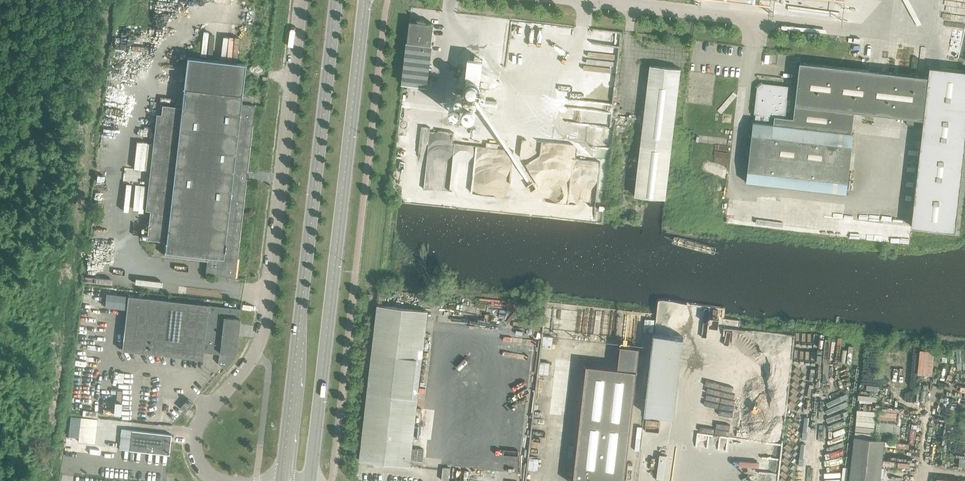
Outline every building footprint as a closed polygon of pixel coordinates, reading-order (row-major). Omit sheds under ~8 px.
[(418,19),(418,21),(410,21),(411,17),(410,17),(402,85),(403,85),(403,83),(425,85),(425,87),(426,87),(433,23),(425,22),(425,21),(426,21),(424,20),(424,19),(419,18),(419,19),(417,18),(417,19),(418,19)] [(207,255),(205,275),(235,278),(254,106),(240,105),(241,95),(245,63),(186,57),(183,88),(181,107),(162,105),(146,239),(165,241),(164,251),(207,255)] [(746,182),(846,193),(853,133),(851,133),(854,111),(874,113),(907,117),(906,124),(922,126),(911,226),(955,231),(964,144),(964,71),(929,67),(928,77),(879,71),(800,62),(793,118),(785,117),(789,86),(758,82),(754,113),(755,114),(754,122),(753,121),(746,182)] [(634,195),(664,198),(665,198),(680,68),(650,65),(634,195)] [(466,79),(465,93),(478,94),(479,81),(466,79)] [(459,93),(458,93),(457,94),(456,94),(456,95),(455,95),(455,96),(455,97),(455,98),(455,99),(455,100),(456,100),(457,101),(458,102),(459,102),(460,102),(461,101),(462,101),(462,100),(463,100),(463,99),(463,98),(463,97),(463,96),(463,95),(462,94),(461,94),(460,93),(459,93)] [(476,106),(475,105),(474,105),(474,104),(473,103),(472,103),(471,102),(470,102),(469,102),(468,102),(467,103),(466,103),(466,104),(465,104),(464,105),(464,106),(463,107),(463,108),(463,109),(463,110),(463,111),(464,112),(465,112),(465,113),(466,114),(467,115),(468,115),(469,115),(470,115),(471,115),(472,115),(473,114),(473,113),(474,113),(475,112),(475,111),(476,110),(476,109),(476,108),(476,107),(476,106)] [(239,318),(240,309),(208,305),(208,304),(207,304),(207,305),(128,296),(121,350),(201,359),(202,359),(203,352),(219,353),(218,363),(224,369),(235,357),(240,318),(239,318)] [(377,305),(359,460),(409,466),(411,455),(428,311),(377,305)] [(639,347),(620,345),(618,368),(586,365),(573,480),(624,480),(639,347)] [(180,407),(185,412),(193,403),(188,398),(180,407)] [(129,450),(168,455),(171,435),(131,430),(129,450)] [(884,439),(854,436),(849,480),(879,480),(884,439)] [(656,478),(663,479),(667,455),(660,454),(656,478)] [(441,480),(448,480),(449,468),(442,467),(441,480)]
